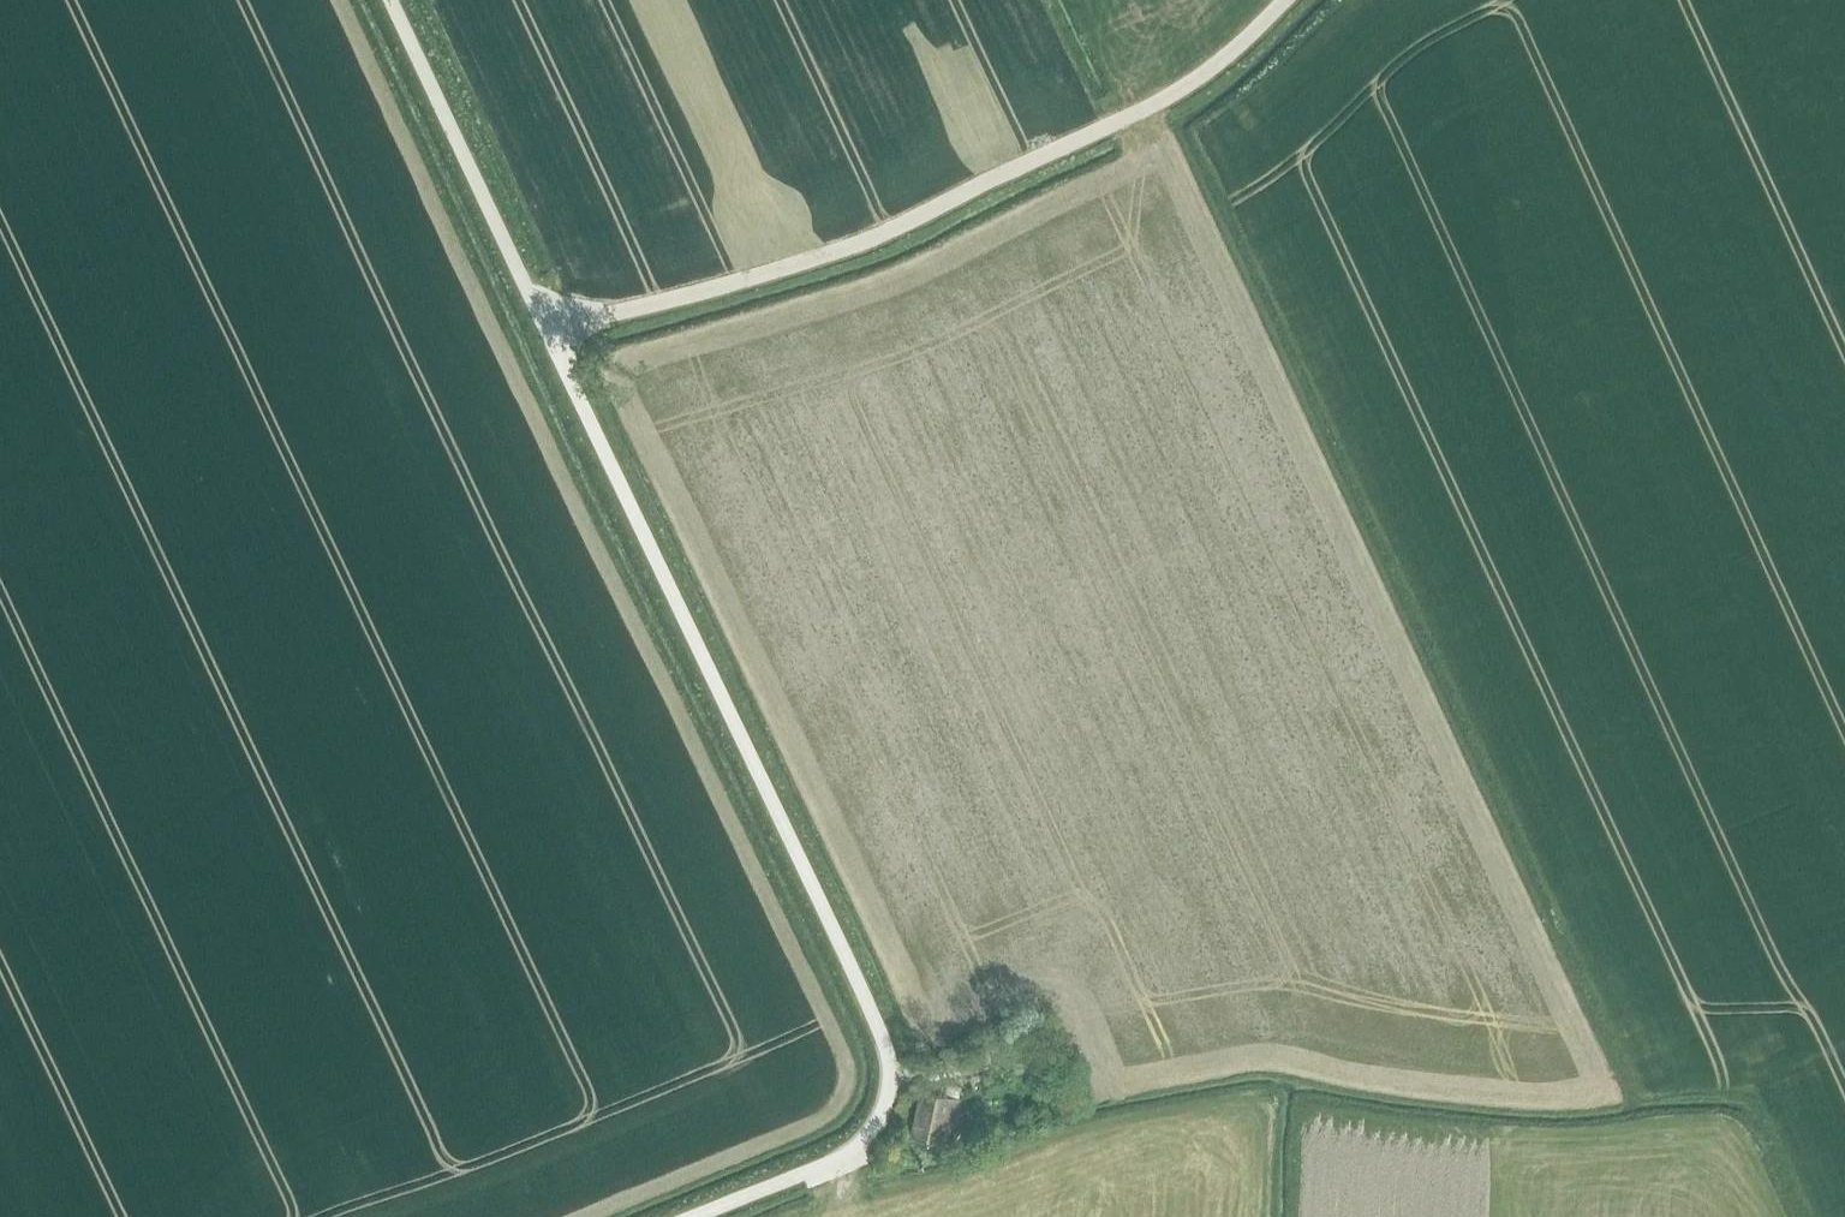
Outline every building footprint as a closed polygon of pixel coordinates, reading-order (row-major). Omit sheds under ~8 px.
[(959,1099),(920,1090),(910,1134),(949,1144),(959,1099)]
